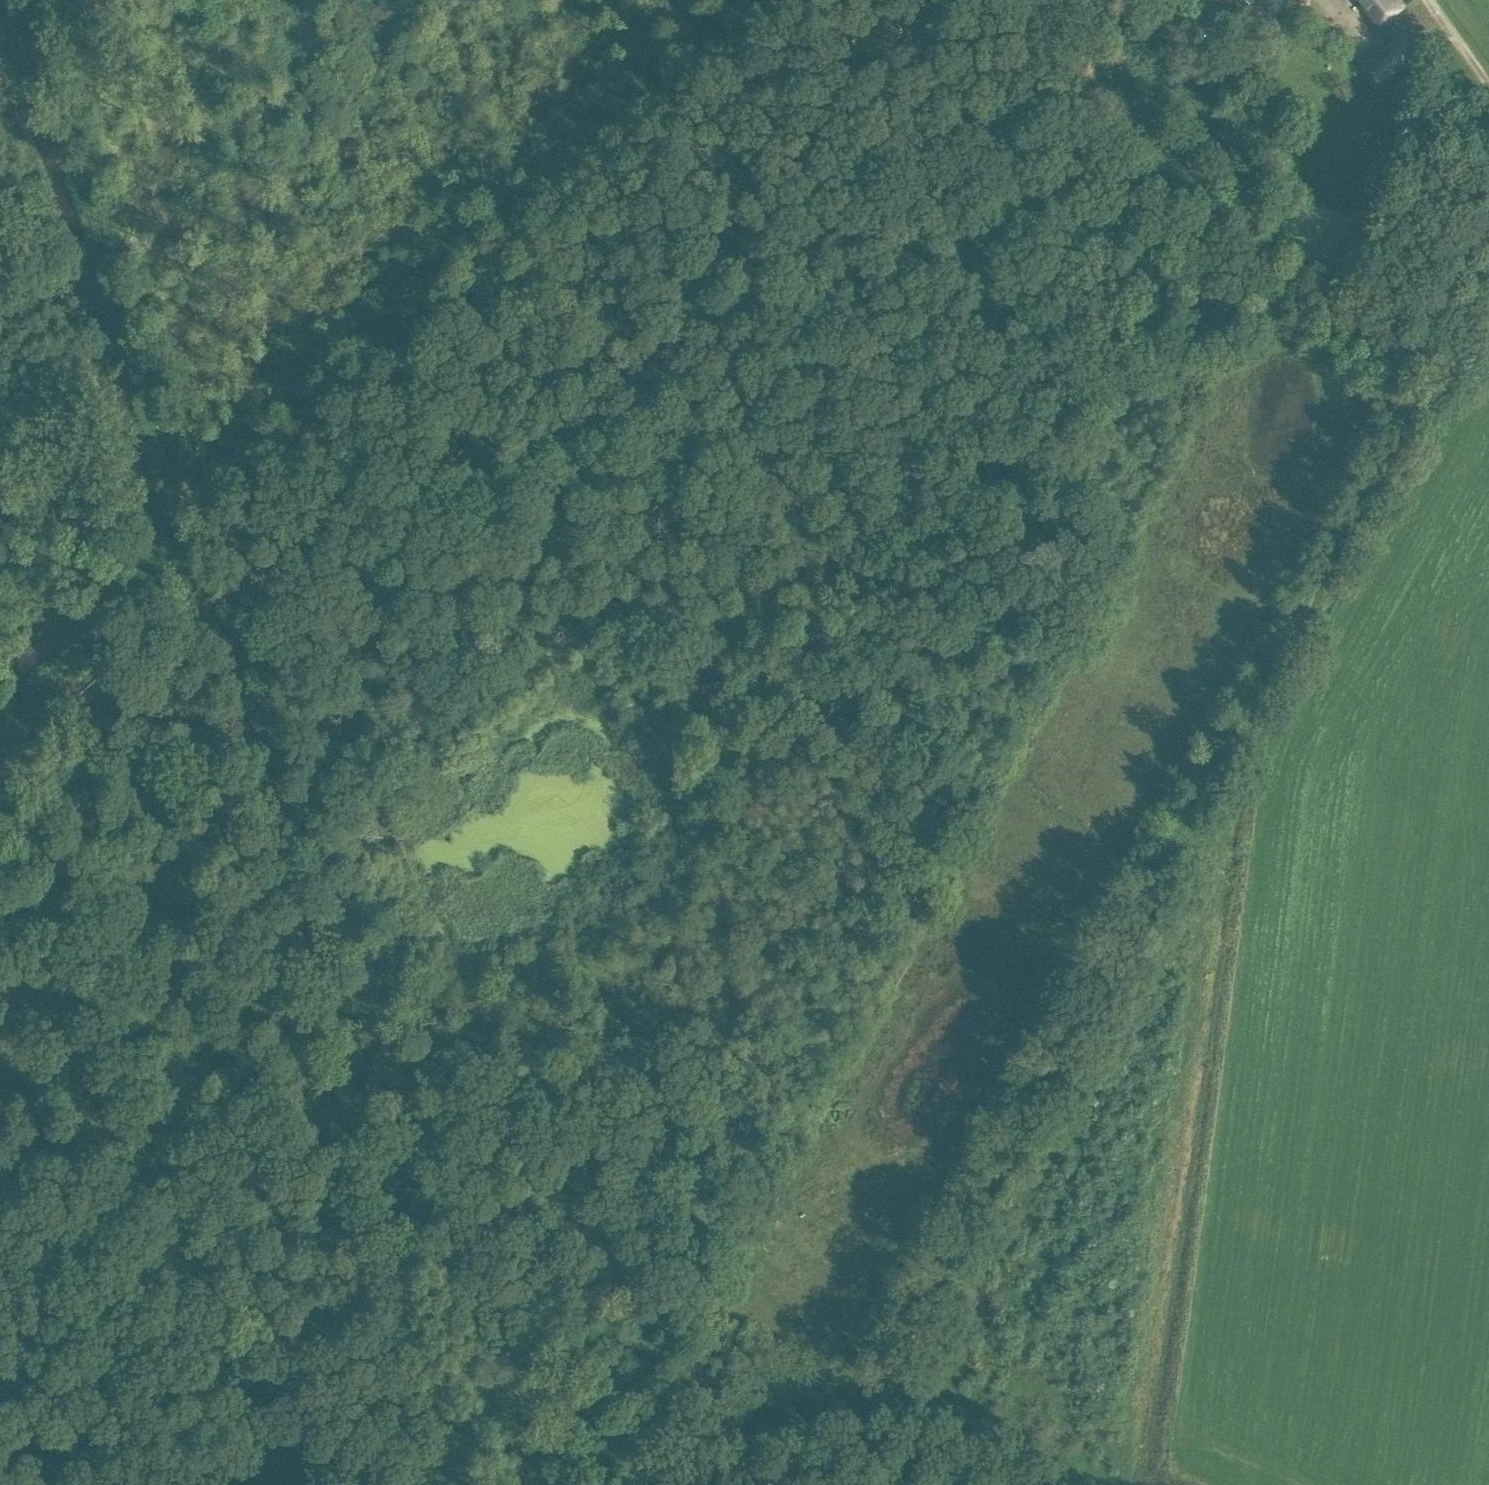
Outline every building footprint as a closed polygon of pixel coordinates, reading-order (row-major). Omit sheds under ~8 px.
[(1404,5),(1400,0),(1359,0),(1392,42),(1359,67),(1376,88),(1418,55),(1402,34),(1400,35),(1387,18),(1404,5)]
